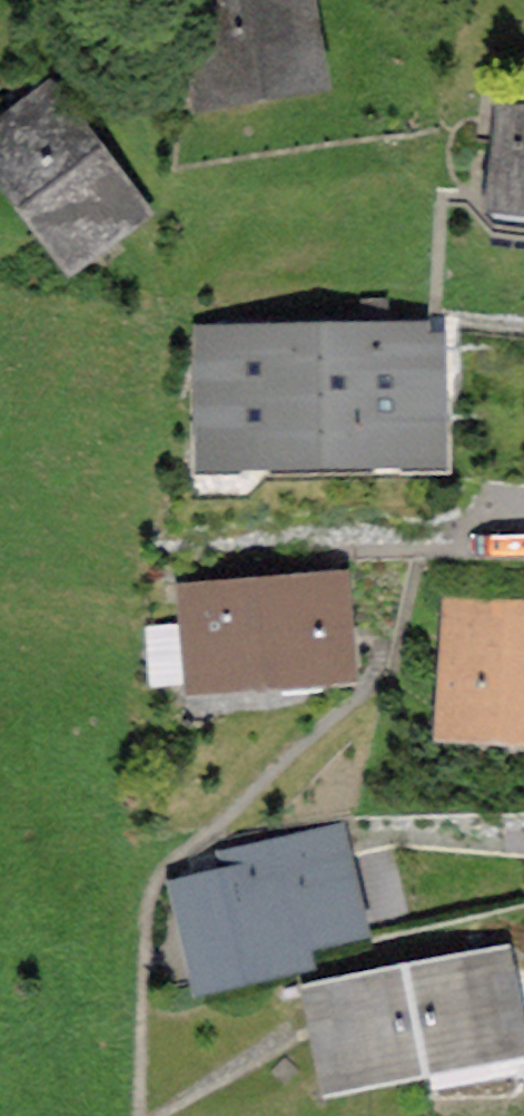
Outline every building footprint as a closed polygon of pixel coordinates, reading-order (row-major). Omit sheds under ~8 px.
[(211,75),(318,57),(308,0),(199,0),(211,75)] [(484,70),(481,116),(495,117),(494,130),(504,131),(503,141),(493,149),(490,192),(497,201),(523,204),(523,75),(484,70)] [(78,241),(136,196),(49,81),(0,119),(0,138),(78,241)] [(364,309),(387,309),(387,284),(364,285),(364,309)] [(220,431),(424,429),(424,329),(218,331),(220,431)] [(344,656),(337,570),(192,582),(200,668),(344,656)] [(523,714),(523,602),(456,597),(448,709),(523,714)] [(292,934),(290,921),(350,907),(334,840),(343,838),(338,815),(216,839),(197,853),(179,857),(200,954),(292,934)] [(509,1026),(495,951),(409,968),(424,1042),(509,1026)] [(323,984),(338,1058),(424,1042),(409,968),(323,984)]
